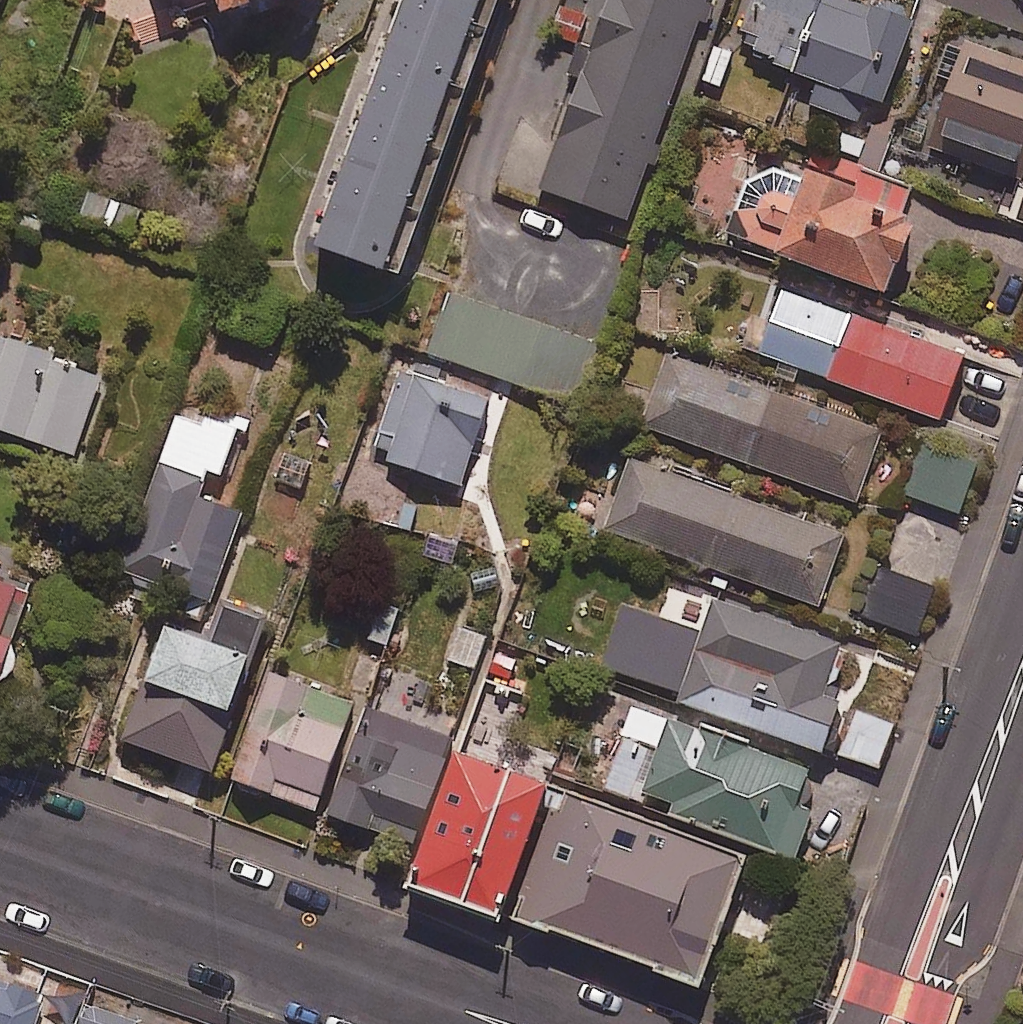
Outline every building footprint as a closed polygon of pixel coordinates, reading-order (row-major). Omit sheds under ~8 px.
[(230,17),(276,0),(224,0),(230,17)] [(325,248),(407,277),(506,0),(413,0),(325,248)] [(702,22),(709,25),(717,2),(710,0),(611,0),(595,47),(583,42),(571,76),(583,80),(545,189),(632,220),(652,165),(659,167),(667,145),(660,142),(702,22)] [(740,46),(825,81),(815,104),(862,123),(872,98),(886,103),(918,25),(856,0),(759,0),(740,46)] [(971,42),(934,149),(1022,180),(1022,60),(971,42)] [(873,128),(869,138),(838,126),(830,147),(883,168),(896,137),(873,128)] [(779,261),(782,252),(895,296),(920,230),(903,223),(915,190),(823,155),(814,179),(759,158),(727,241),(779,261)] [(969,359),(789,289),(764,351),(944,422),(969,359)] [(597,345),(454,294),(433,352),(576,402),(597,345)] [(0,363),(0,428),(77,455),(106,373),(9,339),(0,363)] [(783,392),(674,353),(647,426),(860,502),(885,434),(781,397),(783,392)] [(492,402),(401,372),(378,444),(397,450),(393,461),(465,484),(492,402)] [(245,419),(185,399),(125,569),(214,600),(244,513),(202,498),(211,471),(225,476),(245,419)] [(979,465),(928,447),(912,496),(963,513),(979,465)] [(848,536),(634,461),(610,530),(824,605),(848,536)] [(9,685),(41,577),(0,565),(0,683),(9,685)] [(937,588),(886,572),(870,619),(921,636),(937,588)] [(848,647),(720,601),(705,642),(678,632),(672,650),(645,641),(633,672),(689,692),(686,702),(827,752),(845,704),(829,699),(848,647)] [(269,624),(228,609),(216,643),(172,628),(131,742),(216,772),(269,624)] [(358,706),(274,674),(234,779),(318,810),(358,706)] [(513,706),(489,696),(472,735),(496,746),(513,706)] [(818,773),(641,703),(608,786),(799,860),(817,812),(805,807),(818,773)] [(897,724),(861,711),(847,753),(883,765),(897,724)] [(456,747),(372,714),(333,812),(417,845),(456,747)] [(554,787),(462,755),(414,892),(506,924),(554,787)] [(752,861),(567,794),(522,919),(707,986),(752,861)] [(47,1000),(0,986),(0,1023),(39,1023),(47,1000)]
